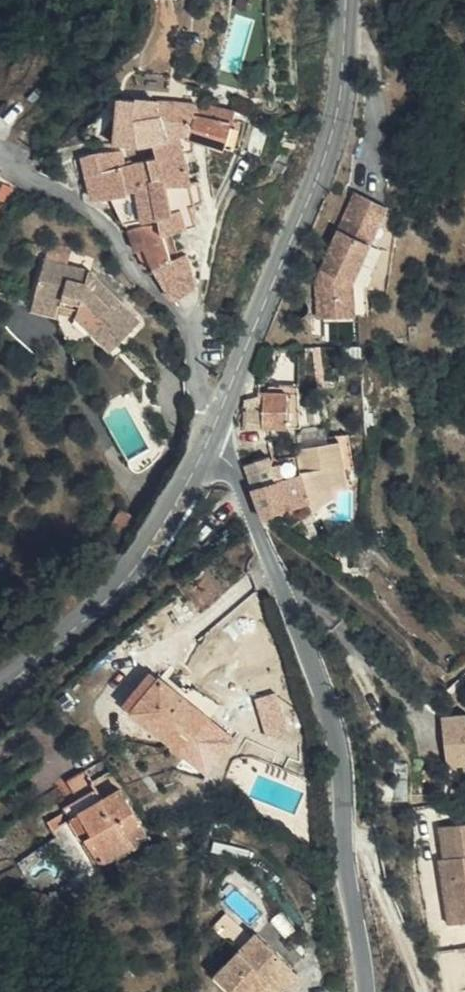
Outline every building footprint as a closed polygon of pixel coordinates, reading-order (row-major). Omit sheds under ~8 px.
[(196,142),(228,150),(240,119),(223,114),(219,125),(205,116),(205,105),(124,98),(121,144),(156,136),(176,131),(178,137),(196,142)] [(159,158),(182,152),(195,153),(196,142),(178,137),(176,131),(156,136),(158,155),(159,158)] [(133,196),(127,163),(125,152),(81,160),(90,202),(92,202),(110,200),(119,198),(133,196)] [(166,215),(193,208),(196,207),(187,173),(182,152),(159,158),(163,195),(166,215)] [(163,195),(159,158),(158,155),(134,161),(141,193),(143,200),(163,195)] [(45,163),(36,158),(33,163),(42,168),(45,163)] [(187,173),(196,207),(203,205),(196,171),(187,173)] [(8,209),(17,190),(0,178),(0,208),(8,209)] [(132,224),(166,215),(163,195),(143,200),(141,193),(133,196),(121,204),(132,224)] [(128,233),(130,233),(129,225),(131,224),(132,224),(121,204),(119,198),(110,200),(128,233)] [(168,234),(194,228),(197,227),(193,208),(166,215),(167,222),(168,234)] [(167,234),(168,234),(167,222),(130,233),(128,233),(135,253),(143,250),(168,242),(167,234)] [(357,324),(375,283),(362,278),(378,240),(360,233),(325,316),(329,363),(363,357),(357,324)] [(391,245),(378,240),(362,278),(375,283),(391,245)] [(66,245),(47,242),(43,263),(63,267),(66,245)] [(143,250),(149,271),(173,264),(168,242),(143,250)] [(149,271),(173,303),(194,290),(189,273),(186,260),(173,264),(149,271)] [(43,263),(36,302),(79,308),(77,316),(119,347),(146,315),(93,272),(63,267),(43,263)] [(79,308),(36,302),(33,316),(62,320),(62,314),(77,316),(79,308)] [(247,437),(259,438),(259,420),(260,401),(252,400),(247,437)] [(274,403),(260,401),(259,420),(275,421),(274,403)] [(259,420),(259,438),(290,441),(291,404),(274,403),(275,421),(259,420)] [(291,404),(290,441),(299,442),(299,405),(291,404)] [(303,453),(305,468),(331,463),(328,449),(303,453)] [(334,456),(334,462),(347,459),(356,503),(362,503),(365,489),(359,452),(334,456)] [(282,473),(257,480),(267,513),(268,524),(271,526),(291,523),(297,539),(341,515),(342,507),(356,503),(347,459),(334,462),(331,463),(305,468),(303,468),(314,495),(296,497),(297,504),(290,506),(288,494),(295,491),(291,479),(284,481),(282,473)] [(110,732),(118,738),(146,703),(138,697),(110,732)] [(146,703),(118,738),(168,776),(194,742),(146,703)] [(443,712),(449,767),(464,766),(464,710),(443,712)] [(464,787),(462,778),(437,781),(443,833),(464,830),(464,787)] [(92,824),(75,800),(57,813),(69,830),(73,836),(92,824)] [(94,827),(92,824),(73,836),(76,841),(87,856),(74,865),(87,884),(119,868),(136,859),(108,819),(94,827)] [(60,845),(73,836),(69,830),(56,839),(60,845)] [(63,850),(76,841),(73,836),(60,845),(63,850)] [(76,841),(63,850),(74,865),(87,856),(76,841)] [(119,868),(87,884),(95,894),(125,876),(119,868)] [(265,978),(270,974),(257,962),(253,967),(265,978)] [(270,974),(265,978),(253,967),(228,991),(289,991),(270,974)]
